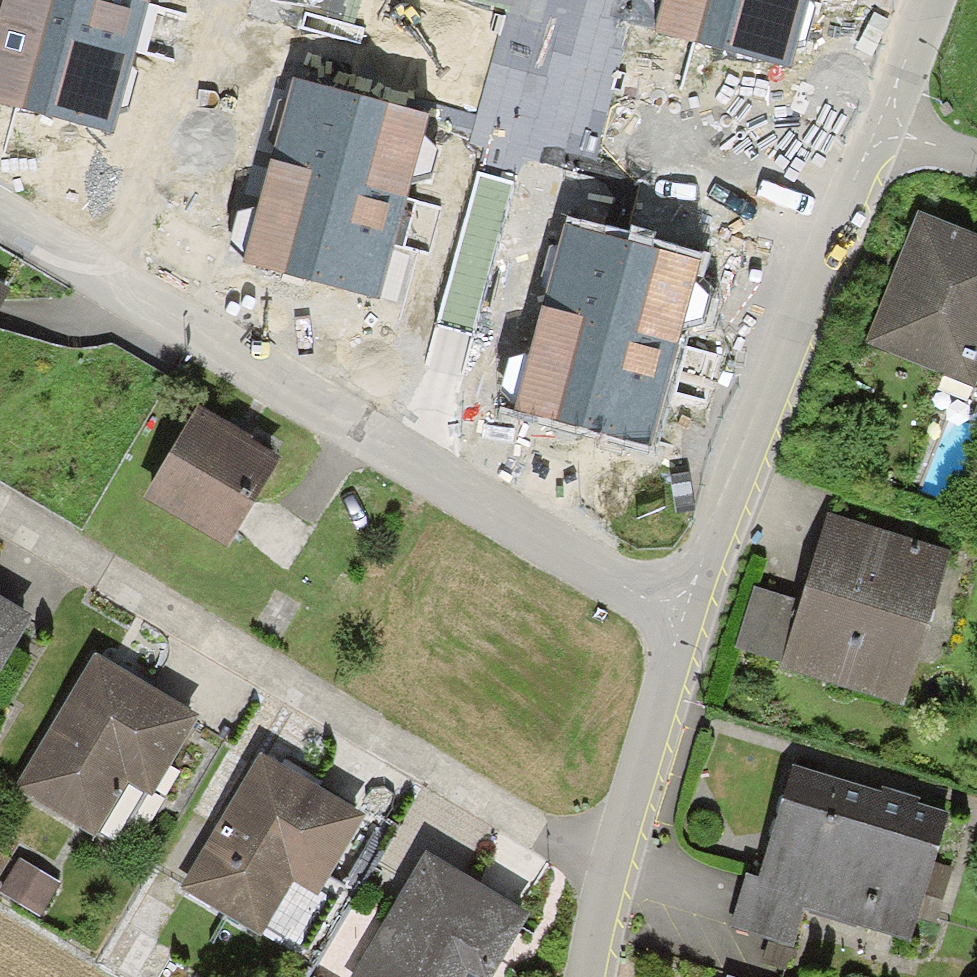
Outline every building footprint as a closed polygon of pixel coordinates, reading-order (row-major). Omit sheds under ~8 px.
[(2,4),(0,4),(0,103),(114,133),(142,28),(149,0),(3,0),(2,4)] [(653,33),(791,70),(810,0),(662,0),(653,33)] [(291,78),(256,207),(239,211),(230,240),(244,254),(242,262),(380,299),(413,177),(432,173),(439,149),(425,134),(430,116),(340,92),(291,78)] [(479,178),(439,320),(472,329),(512,188),(479,178)] [(924,220),(903,269),(872,345),(972,386),(976,374),(976,242),(924,220)] [(561,225),(526,354),(509,358),(500,386),(514,400),(512,409),(650,446),(683,324),(702,320),(709,296),(695,281),(700,263),(608,238),(561,225)] [(0,286),(0,307),(9,292),(0,286)] [(279,459),(200,412),(147,500),(226,547),(279,459)] [(948,552),(826,514),(798,603),(754,589),(734,652),(900,704),(948,552)] [(32,618),(0,599),(0,673),(32,618)] [(198,720),(98,661),(24,786),(95,828),(124,780),(152,797),(198,720)] [(301,785),(261,761),(181,892),(259,939),(293,883),(315,896),(361,821),(301,785)] [(899,801),(791,768),(756,877),(745,873),(727,930),(794,951),(806,913),(911,946),(919,919),(934,924),(952,868),(936,863),(950,817),(899,801)] [(422,859),(351,976),(462,976),(464,974),(469,976),(489,976),(524,920),(422,859)] [(14,874),(1,900),(34,917),(47,891),(14,874)]
